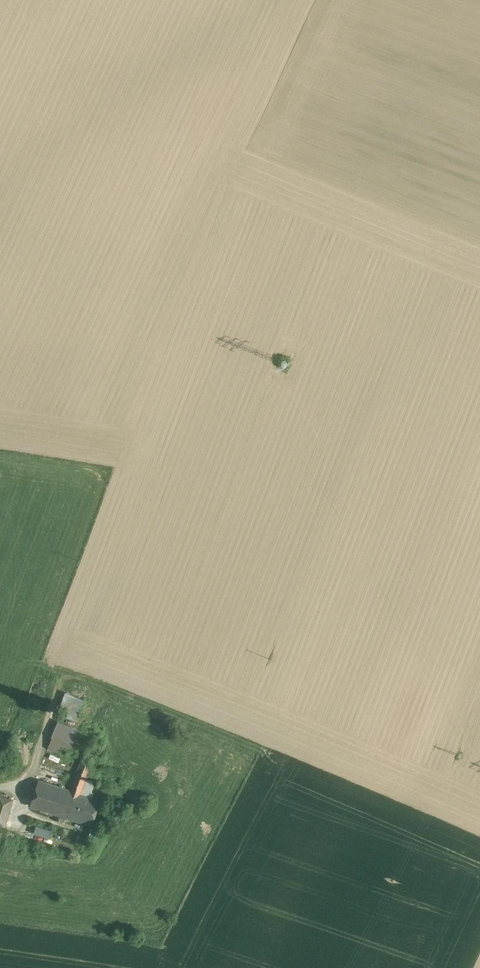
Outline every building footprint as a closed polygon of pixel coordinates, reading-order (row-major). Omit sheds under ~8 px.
[(67,711),(65,717),(75,721),(83,698),(64,692),(58,708),(67,711)] [(105,755),(53,735),(49,744),(81,757),(71,788),(39,778),(30,806),(93,826),(102,798),(92,795),(105,755)] [(6,827),(15,800),(0,795),(0,826),(6,827)] [(34,826),(32,834),(48,839),(50,830),(34,826)]
